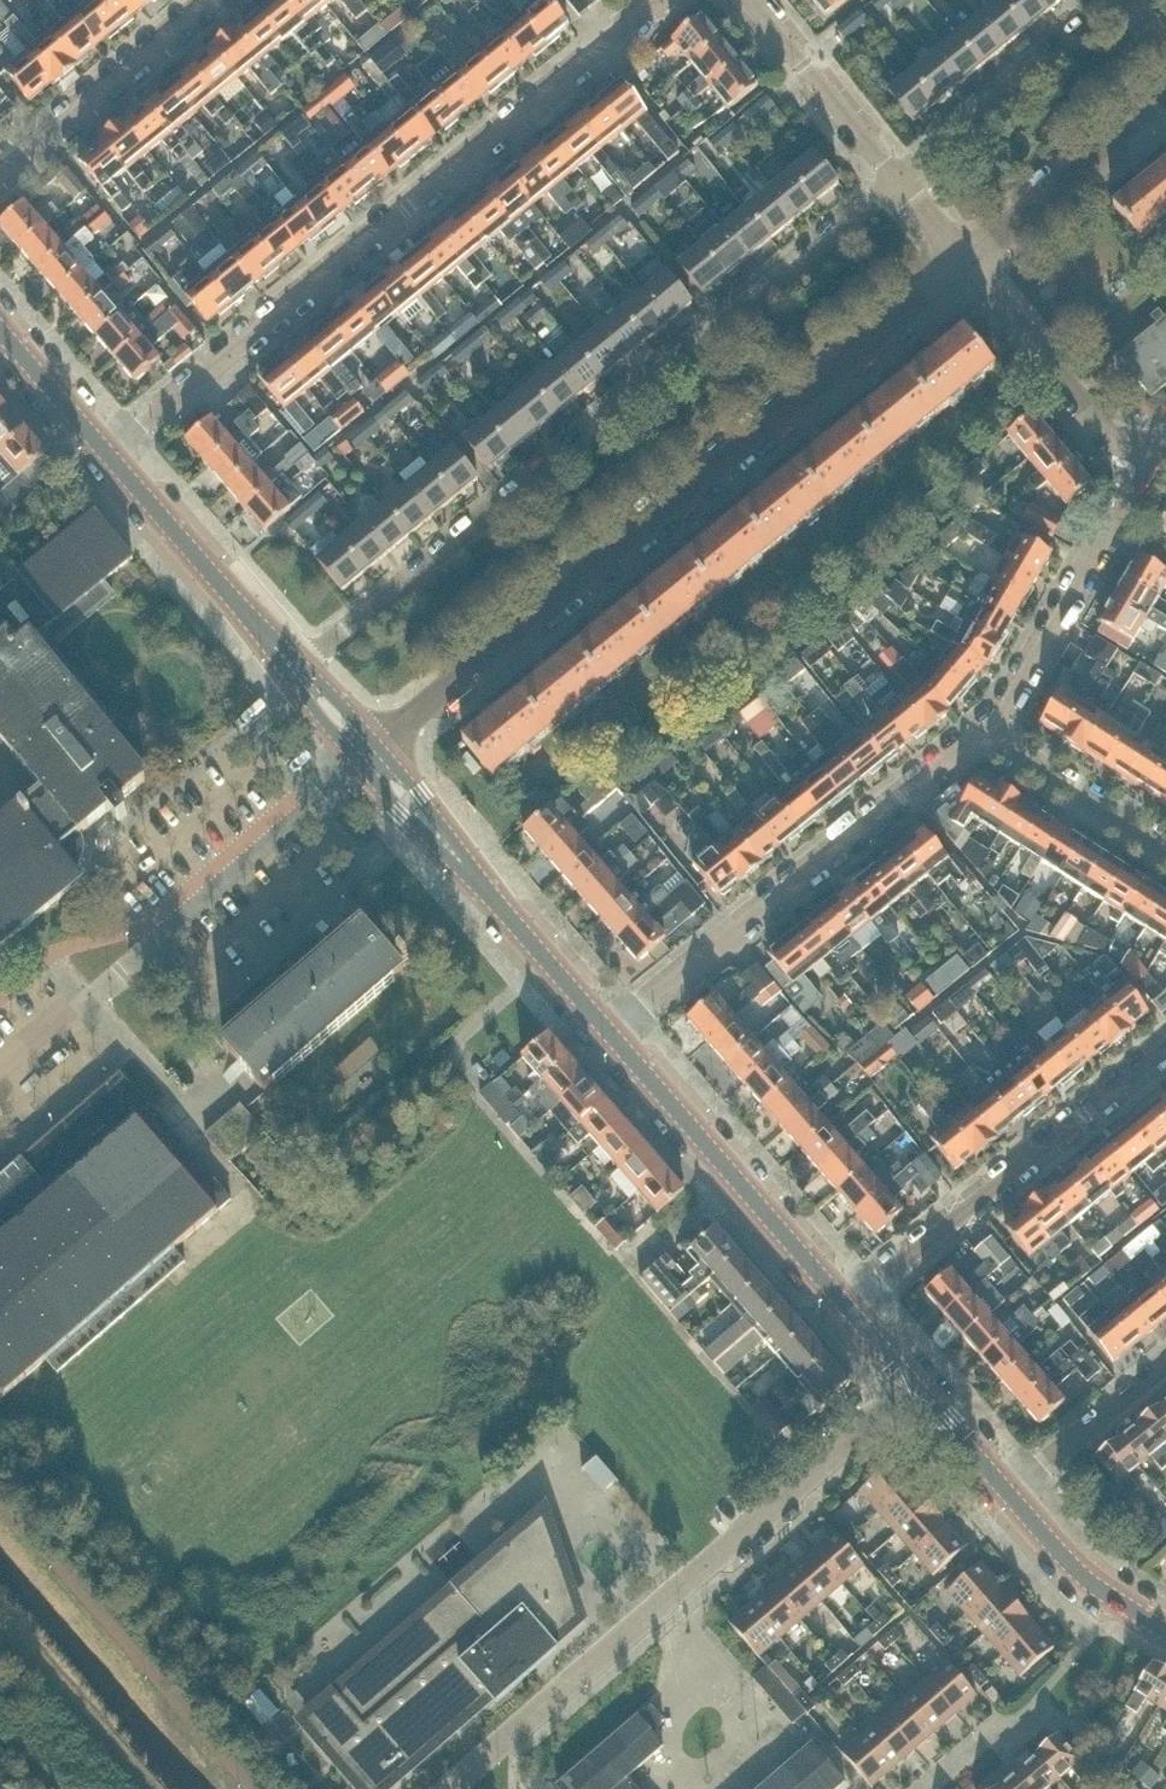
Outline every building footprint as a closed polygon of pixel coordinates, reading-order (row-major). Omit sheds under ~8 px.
[(0,0),(0,17),(11,30),(20,40),(29,52),(53,82),(55,85),(78,66),(52,34),(37,45),(0,0)] [(64,4),(61,0),(48,0),(57,10),(64,4)] [(81,10),(73,0),(61,0),(64,4),(74,15),(98,45),(108,37),(111,39),(123,29),(99,0),(92,0),(81,10)] [(123,29),(135,19),(133,17),(143,8),(136,0),(99,0),(123,29)] [(143,8),(153,0),(136,0),(143,8)] [(336,62),(285,0),(275,0),(271,3),(269,0),(257,11),(283,43),(298,31),(329,68),(336,62)] [(329,6),(323,0),(285,0),(336,62),(344,71),(351,65),(314,19),(329,6)] [(369,10),(360,0),(346,0),(351,7),(352,6),(369,26),(376,20),(369,10)] [(369,10),(376,4),(373,0),(360,0),(369,10)] [(430,0),(407,0),(402,4),(405,7),(411,15),(430,0)] [(560,37),(558,35),(570,25),(548,0),(531,0),(535,5),(522,15),(548,47),(560,37)] [(591,8),(584,0),(567,0),(581,16),(591,8)] [(848,0),(814,0),(828,17),(848,0)] [(891,1),(891,0),(876,0),(873,3),(879,11),(891,1)] [(1027,30),(1002,0),(980,18),(1005,48),(1027,30)] [(1050,11),(1040,0),(1002,0),(1027,30),(1050,11)] [(1050,11),(1064,0),(1040,0),(1050,11)] [(500,15),(498,16),(489,5),(481,11),(511,47),(524,63),(534,54),(536,57),(548,47),(522,15),(509,26),(500,15)] [(381,26),(389,36),(411,15),(405,7),(381,26)] [(261,61),(283,43),(257,11),(245,20),(247,23),(237,31),(235,28),(235,29),(261,61)] [(524,63),(511,47),(481,11),(474,17),(483,29),(482,29),(491,40),(477,52),(503,84),(515,74),(513,72),(524,63)] [(845,39),(868,20),(862,11),(839,30),(845,39)] [(88,53),(98,45),(74,15),(52,34),(78,66),(90,56),(88,53)] [(693,64),(722,40),(703,16),(662,49),(670,59),(681,50),(693,64)] [(982,67),(1005,48),(980,18),(957,37),(982,67)] [(389,36),(381,26),(381,25),(358,43),(367,53),(389,36)] [(283,88),(270,72),(261,61),(235,29),(212,47),(239,80),(250,70),(272,97),(283,88)] [(477,52),(464,63),(439,34),(430,41),(436,49),(445,60),(454,71),(471,92),(478,100),(489,92),(491,94),(503,84),(477,52)] [(407,56),(417,49),(406,36),(397,43),(407,56)] [(960,85),(982,67),(957,37),(935,55),(960,85)] [(685,108),(696,99),(711,87),(741,63),(722,40),(693,64),(705,80),(679,101),(685,108)] [(217,98),(239,80),(212,47),(201,57),(202,59),(192,68),(212,92),(217,98)] [(41,92),(53,82),(29,52),(6,71),(31,101),(41,92)] [(937,104),(960,85),(935,55),(913,74),(927,92),(937,104)] [(379,56),(372,62),(383,75),(390,69),(379,56)] [(434,137),(391,85),(383,75),(372,62),(364,68),(402,114),(387,126),(413,158),(425,148),(423,146),(434,137)] [(730,109),(759,85),(741,63),(711,87),(730,109)] [(286,78),(287,77),(278,67),(270,72),(283,88),(289,82),(286,78)] [(217,98),(212,92),(192,68),(182,76),(180,74),(168,83),(194,116),(206,107),(215,118),(218,115),(227,126),(235,120),(226,109),(217,98)] [(478,100),(471,92),(454,71),(432,89),(458,121),(470,112),(468,109),(478,100)] [(937,104),(927,92),(913,74),(890,92),(901,107),(914,122),(937,104)] [(346,77),(324,95),(331,104),(333,106),(355,88),(346,77)] [(417,102),(409,92),(399,79),(391,85),(434,137),(444,128),(446,131),(458,121),(432,89),(417,102)] [(680,154),(630,92),(622,82),(611,91),(609,89),(597,99),(624,132),(636,122),(669,163),(680,154)] [(181,146),(188,140),(190,138),(181,127),(194,116),(168,83),(156,94),(158,96),(147,105),(172,135),(181,146)] [(318,115),(331,104),(324,95),(311,106),(318,115)] [(751,125),(775,105),(769,97),(744,116),(751,125)] [(602,151),(624,132),(597,99),(585,108),(587,111),(576,120),(602,151)] [(696,99),(685,108),(691,116),(702,106),(696,99)] [(197,165),(190,156),(181,146),(172,135),(147,105),(137,113),(135,110),(123,120),(150,153),(164,141),(173,152),(174,152),(202,187),(210,181),(197,165)] [(377,114),(363,126),(355,115),(346,122),(389,174),(399,165),(401,168),(413,158),(387,126),(377,114)] [(266,137),(270,133),(272,132),(278,128),(268,116),(259,123),(257,125),(256,125),(266,137)] [(136,164),(150,153),(123,120),(101,138),(127,171),(145,193),(154,186),(136,164)] [(602,151),(576,120),(566,128),(564,126),(552,136),(579,169),(594,157),(623,192),(631,186),(627,182),(602,151)] [(378,182),(389,174),(346,122),(339,128),(357,151),(342,163),(368,195),(381,185),(378,182)] [(723,135),(730,143),(741,134),(734,126),(723,135)] [(718,153),(730,143),(723,135),(711,145),(718,153)] [(566,198),(574,192),(565,181),(579,169),(552,136),(540,146),(542,148),(532,157),(566,198)] [(113,182),(127,171),(101,138),(89,148),(91,150),(80,159),(104,190),(122,211),(131,204),(113,182)] [(190,156),(197,150),(188,140),(181,146),(190,156)] [(318,164),(309,153),(302,145),(294,151),(301,159),(344,211),(355,202),(357,205),(368,195),(342,163),(333,152),(319,163),(318,164)] [(344,211),(301,159),(294,151),(287,157),(302,176),(301,177),(311,189),(297,200),(323,232),(336,222),(333,219),(344,211)] [(840,183),(823,162),(815,153),(791,173),(816,203),(840,183)] [(566,198),(532,157),(521,165),(519,163),(507,173),(534,206),(549,194),(567,216),(575,210),(566,198)] [(246,184),(247,184),(264,170),(254,158),(237,172),(246,184)] [(680,170),(686,178),(696,170),(690,162),(680,170)] [(634,191),(657,172),(649,163),(627,182),(631,186),(634,191)] [(1165,222),(1165,166),(1115,208),(1142,242),(1165,222)] [(77,201),(88,191),(69,169),(58,178),(77,201)] [(673,189),(686,178),(680,170),(666,181),(673,189)] [(237,172),(214,191),(223,202),(238,190),(246,184),(237,172)] [(540,258),(547,252),(538,240),(520,217),(534,206),(507,173),(495,183),(497,185),(487,194),(511,223),(512,224),(521,235),(530,247),(540,258)] [(794,221),(816,203),(791,173),(769,191),(794,221)] [(186,176),(162,197),(173,210),(197,189),(186,176)] [(274,198),(272,200),(264,190),(256,196),(264,206),(299,248),(309,239),(312,242),(323,232),(297,200),(284,211),(274,198)] [(640,217),(662,198),(656,190),(633,208),(640,217)] [(771,240),(794,221),(769,191),(747,209),(771,240)] [(566,198),(575,210),(583,203),(574,192),(566,198)] [(512,224),(511,223),(487,194),(476,202),(474,200),(462,210),(489,243),(512,224)] [(54,205),(38,219),(26,204),(1,225),(21,249),(46,227),(62,214),(54,205)] [(40,270),(106,213),(99,204),(69,231),(67,229),(56,238),(46,227),(21,249),(40,270)] [(278,269),(290,259),(288,257),(299,248),(264,206),(257,212),(256,213),(266,226),(252,237),(278,269)] [(749,258),(771,240),(747,209),(724,228),(749,258)] [(474,255),(489,243),(462,210),(450,219),(452,222),(442,230),(485,283),(493,277),(474,255)] [(190,244),(208,229),(194,212),(176,227),(190,244)] [(82,247),(113,221),(106,213),(40,270),(60,293),(84,271),(73,258),(84,249),(82,247)] [(142,238),(152,229),(141,216),(131,225),(142,238)] [(583,216),(574,223),(584,236),(593,229),(589,224),(583,216)] [(602,234),(608,242),(629,226),(622,217),(602,234)] [(252,237),(238,249),(219,226),(211,233),(220,244),(230,256),(254,285),(264,276),(266,279),(278,269),(252,237)] [(162,249),(177,237),(170,228),(155,240),(162,249)] [(727,276),(749,258),(724,228),(702,246),(727,276)] [(477,289),(485,283),(442,230),(431,239),(429,236),(417,246),(444,279),(459,267),(477,289)] [(594,254),(608,242),(602,234),(588,245),(594,254)] [(540,258),(530,247),(521,235),(513,241),(537,271),(545,265),(540,258)] [(440,320),(448,313),(430,291),(444,279),(417,246),(406,256),(408,259),(397,267),(422,298),(440,320)] [(704,295),(727,276),(702,246),(679,265),(704,295)] [(243,294),(254,285),(230,256),(208,274),(234,306),(245,296),(243,294)] [(554,272),(561,281),(572,272),(565,264),(554,272)] [(79,315),(103,293),(114,284),(125,274),(119,267),(108,277),(106,275),(95,284),(84,271),(60,293),(79,315)] [(399,316),(422,298),(397,267),(386,276),(384,274),(372,283),(399,316)] [(549,290),(561,281),(554,272),(542,282),(549,290)] [(120,291),(132,282),(125,274),(114,284),(120,291)] [(222,315),(234,306),(208,274),(184,293),(209,322),(220,313),(222,315)] [(670,323),(693,304),(668,274),(645,293),(670,323)] [(377,334),(399,316),(372,283),(361,293),(363,295),(352,304),(377,334)] [(98,337),(123,316),(103,293),(79,315),(98,337)] [(647,341),(670,323),(645,293),(623,311),(647,341)] [(503,305),(499,301),(497,298),(474,316),(480,324),(503,305)] [(509,309),(516,318),(527,308),(520,300),(509,309)] [(354,353),(377,334),(352,304),(341,313),(339,310),(327,320),(354,353)] [(142,338),(164,319),(158,312),(146,321),(134,307),(123,316),(98,337),(117,359),(142,338)] [(185,340),(197,330),(178,308),(164,319),(142,338),(117,359),(137,382),(162,360),(152,349),(176,329),(185,340)] [(504,327),(516,318),(509,309),(497,319),(504,327)] [(625,360),(647,341),(623,311),(600,330),(625,360)] [(1165,386),(1165,318),(1160,311),(1152,317),(1158,324),(1119,356),(1153,397),(1165,386)] [(472,313),(450,331),(458,340),(459,341),(480,324),(474,316),(472,313)] [(332,371),(354,353),(327,320),(316,330),(318,332),(307,341),(332,371)] [(464,346),(471,354),(496,334),(489,326),(464,346)] [(602,378),(625,360),(600,330),(578,348),(602,378)] [(940,414),(996,368),(966,330),(909,377),(940,414)] [(450,331),(436,342),(444,352),(458,340),(450,331)] [(411,359),(394,339),(386,345),(395,357),(396,356),(403,365),(411,359)] [(352,396),(341,382),(332,371),(307,341),(296,350),(295,347),(283,357),(309,390),(323,379),(343,403),(345,406),(353,399),(351,396),(352,396)] [(387,363),(395,357),(386,345),(378,352),(387,363)] [(449,373),(471,354),(464,346),(442,364),(449,373)] [(580,397),(602,378),(578,348),(555,366),(580,397)] [(295,401),(309,390),(283,357),(271,367),(273,369),(262,378),(306,433),(307,433),(309,436),(316,429),(314,427),(315,426),(295,401)] [(426,391),(449,373),(442,364),(419,383),(426,391)] [(558,415),(580,397),(555,366),(533,385),(558,415)] [(362,392),(360,389),(349,375),(341,382),(352,396),(353,395),(355,398),(362,392)] [(884,460),(940,414),(909,377),(853,422),(884,460)] [(535,433),(558,415),(533,385),(511,403),(535,433)] [(244,432),(254,422),(269,410),(250,388),(239,397),(252,412),(238,424),(244,432)] [(391,420),(414,401),(407,393),(384,412),(391,420)] [(9,408),(0,399),(0,416),(9,408)] [(342,410),(332,418),(343,431),(366,413),(358,404),(355,400),(342,410)] [(513,452),(535,433),(511,403),(488,421),(511,449),(513,452)] [(28,431),(9,408),(0,416),(0,455),(1,454),(28,431)] [(1035,414),(1008,436),(1028,460),(1054,438),(1035,416),(1036,415),(1035,414)] [(207,464),(233,441),(213,418),(187,441),(207,464)] [(368,438),(369,438),(380,429),(373,420),(362,430),(368,438)] [(513,452),(511,449),(488,421),(465,440),(490,470),(513,452)] [(250,439),(261,430),(254,422),(244,432),(250,439)] [(828,505),(884,460),(853,422),(798,468),(828,505)] [(357,447),(368,438),(362,430),(350,439),(357,447)] [(21,477),(48,454),(28,431),(1,454),(0,455),(0,489),(3,493),(21,477)] [(316,453),(325,445),(315,432),(305,440),(316,453)] [(1054,438),(1028,460),(1039,473),(1028,482),(1037,492),(1047,483),(1073,462),(1054,438)] [(227,486),(252,464),(233,441),(207,464),(227,486)] [(246,509),(293,468),(310,453),(302,444),(286,458),(288,460),(276,469),(262,475),(252,464),(227,486),(246,509)] [(456,499),(479,479),(454,449),(431,468),(456,499)] [(327,450),(315,459),(322,468),(334,458),(327,450)] [(964,472),(972,481),(985,470),(977,461),(964,472)] [(1073,462),(1047,483),(1067,507),(1093,485),(1092,484),(1092,485),(1073,462)] [(290,483),(300,475),(293,468),(246,509),(266,532),(292,509),(291,508),(303,498),(290,483)] [(434,517),(456,499),(431,468),(409,487),(434,517)] [(773,551),(828,505),(798,468),(742,513),(773,551)] [(1005,495),(997,485),(995,482),(985,490),(988,493),(984,496),(996,503),(1005,495)] [(411,535),(434,517),(409,487),(387,505),(411,535)] [(317,511),(329,501),(321,494),(310,503),(317,511)] [(329,526),(317,511),(310,503),(288,522),(295,531),(309,518),(321,532),(329,526)] [(1054,536),(1062,522),(1032,505),(1030,507),(1023,503),(1012,512),(1054,536)] [(389,553),(411,535),(387,505),(364,523),(389,553)] [(717,596),(773,551),(742,513),(687,559),(717,596)] [(117,721),(54,646),(69,635),(68,634),(115,597),(104,583),(134,558),(98,514),(37,564),(37,563),(36,564),(36,565),(22,576),(22,575),(20,576),(21,577),(0,595),(0,736),(43,788),(0,824),(0,949),(82,882),(78,876),(74,872),(78,868),(80,865),(81,864),(83,861),(84,857),(85,854),(85,850),(86,847),(85,843),(85,842),(84,838),(83,835),(82,833),(111,810),(120,821),(128,814),(119,803),(147,780),(106,730),(117,721)] [(1052,555),(1018,535),(1012,546),(972,522),(969,525),(962,517),(956,522),(965,533),(963,534),(1005,559),(1038,578),(1052,555)] [(956,522),(935,541),(941,547),(944,551),(963,534),(965,533),(956,522)] [(367,572),(389,553),(364,523),(342,541),(367,572)] [(344,591),(367,572),(342,541),(319,560),(344,591)] [(1165,588),(1165,571),(1140,556),(1133,567),(1130,566),(1124,577),(1160,598),(1165,588)] [(662,642),(717,596),(687,559),(631,604),(662,642)] [(1032,588),(1038,578),(1005,559),(992,580),(1028,601),(1035,590),(1032,588)] [(1153,610),(1160,598),(1124,577),(1117,589),(1120,590),(1114,600),(1147,620),(1153,610)] [(954,587),(967,595),(972,585),(959,578),(954,587)] [(1021,613),(1028,601),(992,580),(979,602),(1012,622),(1018,612),(1021,613)] [(902,611),(913,593),(892,581),(878,594),(890,603),(902,611)] [(979,602),(967,595),(954,587),(947,599),(973,614),(966,624),(1003,645),(1010,633),(1007,631),(1012,622),(979,602)] [(879,614),(890,603),(878,594),(867,603),(879,614)] [(1134,643),(1147,620),(1114,600),(1101,623),(1104,625),(1099,633),(1129,650),(1133,643),(1134,643)] [(855,611),(869,624),(879,614),(867,603),(866,602),(855,611)] [(607,687),(662,642),(631,604),(576,649),(607,687)] [(1153,610),(1147,620),(1159,627),(1165,631),(1165,618),(1153,610)] [(853,638),(869,624),(855,611),(841,623),(853,638)] [(1003,645),(966,624),(957,618),(950,630),(938,624),(933,634),(941,639),(954,646),(987,665),(990,667),(1003,645)] [(855,640),(853,638),(841,623),(826,636),(839,652),(855,640)] [(1108,669),(1119,650),(1097,637),(1086,655),(1099,664),(1108,669)] [(822,639),(803,655),(804,659),(812,669),(833,652),(822,639)] [(949,714),(915,673),(904,659),(902,660),(891,646),(882,653),(912,691),(902,699),(928,731),(949,714)] [(975,679),(987,665),(954,646),(938,664),(969,691),(978,681),(975,679)] [(551,732),(607,687),(576,649),(520,695),(551,732)] [(1160,654),(1154,665),(1165,673),(1165,658),(1160,654)] [(969,691),(938,664),(930,657),(915,673),(949,714),(950,713),(948,711),(958,699),(960,701),(969,691)] [(786,685),(805,670),(799,662),(791,664),(777,675),(786,685)] [(1156,687),(1163,676),(1141,663),(1135,673),(1156,687)] [(1063,739),(1093,693),(1101,680),(1108,669),(1099,664),(1077,699),(1063,690),(1042,723),(1063,736),(1062,738),(1063,739)] [(1110,686),(1117,674),(1108,669),(1101,680),(1110,686)] [(1101,680),(1093,693),(1101,698),(1109,686),(1101,680)] [(882,715),(875,706),(862,691),(855,681),(845,689),(872,723),(862,731),(888,763),(898,755),(896,752),(906,744),(882,715)] [(862,691),(875,706),(882,699),(870,684),(862,691)] [(755,733),(776,716),(755,691),(735,707),(755,733)] [(1084,753),(1106,718),(1114,706),(1101,698),(1093,693),(1063,739),(1084,753)] [(495,778),(551,732),(520,695),(465,741),(495,778)] [(918,739),(928,731),(902,699),(882,715),(906,744),(916,736),(918,739)] [(1106,765),(1143,707),(1135,701),(1128,711),(1126,710),(1117,725),(1106,718),(1084,753),(1085,753),(1086,751),(1106,765)] [(1126,781),(1149,745),(1136,737),(1152,712),(1143,707),(1106,765),(1117,772),(1116,774),(1126,781)] [(884,766),(858,734),(844,745),(818,712),(810,718),(861,781),(871,774),(873,776),(884,766)] [(852,789),(861,781),(810,718),(803,724),(820,745),(808,755),(843,800),(854,791),(852,789)] [(821,814),(780,763),(763,742),(755,748),(788,790),(776,800),(802,833),(813,824),(811,822),(821,814)] [(1165,765),(1165,745),(1161,753),(1149,745),(1126,781),(1136,787),(1138,785),(1149,792),(1165,765)] [(843,800),(808,755),(805,751),(792,762),(788,757),(780,763),(821,814),(831,806),(833,808),(843,800)] [(671,753),(652,769),(660,779),(680,763),(671,753)] [(1149,792),(1160,799),(1158,801),(1165,806),(1165,765),(1149,792)] [(655,804),(670,792),(652,770),(637,782),(655,804)] [(601,803),(605,800),(619,789),(611,780),(576,811),(574,810),(563,820),(552,806),(525,830),(544,852),(601,803)] [(981,822),(1004,787),(1002,786),(999,791),(988,784),(986,786),(978,780),(956,815),(948,805),(933,818),(956,845),(974,817),(981,822)] [(640,816),(655,804),(637,782),(622,794),(625,797),(640,816)] [(1002,835),(1023,803),(1023,802),(1024,800),(1004,787),(981,822),(1002,835)] [(625,797),(622,794),(619,789),(605,800),(612,808),(612,807),(625,797)] [(740,812),(747,806),(734,790),(727,796),(740,812)] [(612,808),(605,800),(601,803),(544,852),(563,874),(590,851),(578,837),(604,814),(608,817),(612,819),(616,816),(615,811),(612,807),(612,808)] [(792,841),(802,833),(776,800),(755,817),(780,847),(790,839),(792,841)] [(1034,806),(1032,808),(1023,803),(1002,835),(993,851),(985,864),(982,869),(988,874),(1000,855),(1001,856),(1011,841),(1022,849),(1045,813),(1034,806)] [(1032,879),(1043,862),(1064,829),(1055,823),(1056,820),(1045,813),(1022,849),(1034,856),(1022,873),(1032,879)] [(771,854),(780,847),(755,817),(735,833),(762,865),(773,856),(771,854)] [(697,827),(706,838),(714,831),(705,820),(697,827)] [(706,838),(697,827),(694,824),(683,834),(691,844),(690,845),(689,852),(690,854),(688,856),(696,865),(694,866),(719,896),(721,894),(724,896),(732,890),(731,886),(739,879),(715,849),(706,838)] [(955,866),(949,859),(925,829),(915,837),(913,835),(902,844),(929,876),(938,887),(950,877),(959,888),(966,882),(970,887),(977,881),(960,862),(955,866)] [(1075,832),(1074,835),(1064,829),(1043,862),(1064,875),(1087,840),(1075,832)] [(723,843),(714,831),(706,838),(715,849),(739,879),(741,882),(762,865),(735,833),(723,843)] [(979,870),(984,863),(976,858),(984,845),(971,837),(962,852),(979,870)] [(1106,856),(1096,849),(1098,847),(1087,840),(1064,875),(1084,889),(1106,856)] [(918,884),(929,876),(902,844),(892,852),(893,854),(885,861),(909,891),(918,902),(928,914),(936,907),(918,884)] [(620,863),(632,853),(625,845),(613,855),(611,852),(600,862),(590,851),(563,874),(582,896),(620,863)] [(601,917),(628,894),(618,884),(629,874),(627,871),(639,861),(632,853),(620,863),(582,896),(601,917)] [(1117,859),(1115,862),(1106,856),(1084,889),(1105,902),(1128,866),(1117,859)] [(890,907),(909,891),(885,861),(877,868),(875,866),(864,874),(890,907)] [(1120,924),(1126,915),(1147,882),(1137,876),(1139,873),(1128,866),(1105,902),(1117,910),(1111,918),(1120,924)] [(881,914),(890,907),(864,874),(854,883),(855,885),(846,892),(889,945),(899,937),(881,914)] [(693,915),(706,905),(687,882),(674,893),(682,902),(693,915)] [(1156,888),(1147,882),(1126,915),(1146,929),(1165,898),(1165,891),(1158,886),(1156,888)] [(620,939),(670,897),(661,886),(638,906),(628,894),(601,917),(620,939)] [(1012,909),(1020,897),(1004,887),(1000,894),(1012,909)] [(870,961),(889,945),(846,892),(837,899),(836,897),(825,906),(852,938),(870,961)] [(655,926),(682,902),(674,893),(670,897),(620,939),(640,962),(666,939),(655,926)] [(1033,922),(1038,915),(1045,904),(1028,893),(1016,911),(1033,922)] [(1146,929),(1165,941),(1165,898),(1146,929)] [(921,920),(928,914),(918,902),(911,908),(921,920)] [(833,954),(852,938),(825,906),(815,914),(817,916),(808,923),(833,954)] [(1052,938),(1058,930),(1038,915),(1033,922),(1027,932),(1052,938)] [(1080,945),(1089,929),(1067,915),(1058,930),(1052,938),(1080,945)] [(857,983),(841,965),(833,954),(808,923),(799,931),(797,929),(787,937),(813,970),(827,987),(836,979),(846,992),(857,983)] [(386,950),(374,937),(364,925),(344,942),(333,930),(325,937),(335,949),(225,1045),(266,1093),(276,1085),(396,980),(402,987),(410,981),(404,973),(405,973),(386,950)] [(1089,929),(1080,945),(1105,952),(1109,941),(1089,929)] [(802,979),(813,970),(787,937),(776,945),(778,947),(769,955),(775,962),(768,968),(786,991),(804,1014),(820,1001),(802,979)] [(1026,939),(1037,953),(1044,962),(1060,947),(1027,938),(1026,939)] [(1018,968),(1037,953),(1026,939),(1007,955),(1016,966),(1018,968)] [(1123,964),(1132,951),(1116,941),(1111,954),(1116,955),(1123,964)] [(973,968),(988,956),(979,945),(964,957),(973,968)] [(1139,983),(1150,974),(1132,951),(1123,964),(1139,983)] [(1002,977),(1016,966),(1007,955),(993,966),(1002,977)] [(1107,980),(1119,970),(1110,958),(1105,957),(1085,974),(1087,976),(1131,1031),(1132,1030),(1130,1028),(1149,1012),(1126,983),(1116,991),(1107,980)] [(841,965),(857,983),(866,975),(861,968),(859,970),(850,958),(841,965)] [(942,971),(953,984),(969,971),(958,958),(942,971)] [(758,998),(775,984),(758,964),(742,977),(750,987),(727,1008),(716,995),(689,1019),(708,1041),(735,1017),(758,998)] [(968,985),(968,986),(977,996),(981,993),(979,990),(994,978),(987,969),(968,985)] [(938,997),(953,984),(942,971),(927,983),(938,997)] [(1150,974),(1139,983),(1153,1001),(1165,992),(1150,974)] [(1112,1046),(1131,1031),(1087,976),(1076,985),(1085,997),(1077,1003),(1112,1046)] [(765,1006),(782,993),(775,984),(758,998),(765,1006)] [(920,1012),(935,1001),(922,985),(908,997),(920,1012)] [(977,997),(977,996),(968,986),(949,1001),(958,1012),(977,997)] [(1160,1010),(1165,1006),(1165,995),(1165,993),(1154,1002),(1160,1010)] [(1112,1046),(1077,1003),(1074,999),(1063,1007),(1065,1009),(1057,1016),(1059,1019),(1067,1029),(1092,1060),(1101,1053),(1102,1055),(1112,1046)] [(943,1025),(958,1012),(949,1001),(934,1013),(943,1025)] [(895,1031),(911,1018),(901,1006),(885,1018),(895,1031)] [(727,1062),(754,1038),(735,1017),(708,1041),(727,1062)] [(921,1045),(940,1029),(930,1017),(910,1033),(921,1045)] [(1092,1060),(1067,1029),(1059,1019),(1039,1034),(1048,1045),(1074,1078),(1085,1069),(1083,1067),(1092,1060)] [(879,1051),(888,1043),(896,1037),(884,1023),(868,1037),(879,1051)] [(819,1057),(831,1046),(813,1027),(802,1037),(819,1057)] [(889,1045),(899,1057),(915,1044),(904,1032),(889,1045)] [(1011,1038),(1020,1049),(1027,1043),(1018,1032),(1011,1038)] [(745,1084),(794,1041),(788,1033),(776,1043),(774,1041),(764,1050),(754,1038),(727,1062),(745,1084)] [(543,1081),(570,1057),(550,1034),(524,1057),(543,1081)] [(861,1065),(879,1051),(868,1037),(848,1053),(861,1065)] [(1053,1091),(1020,1049),(1011,1038),(1000,1047),(1010,1058),(1001,1065),(1036,1109),(1046,1100),(1044,1098),(1053,1091)] [(764,1105),(791,1081),(800,1074),(797,1070),(799,1068),(791,1059),(802,1049),(794,1041),(745,1084),(764,1105)] [(899,1057),(889,1045),(888,1043),(879,1051),(861,1065),(872,1079),(880,1072),(880,1073),(890,1065),(889,1065),(899,1057)] [(1036,1055),(1027,1043),(1020,1049),(1053,1091),(1062,1084),(1064,1086),(1074,1078),(1048,1045),(1036,1055)] [(562,1103),(589,1079),(570,1057),(543,1081),(562,1103)] [(1001,1065),(989,1075),(980,1063),(972,1069),(981,1080),(1015,1122),(1024,1115),(1026,1117),(1036,1109),(1001,1065)] [(974,1086),(981,1080),(972,1069),(965,1075),(974,1086)] [(122,1072),(0,1178),(0,1401),(47,1360),(59,1373),(169,1277),(187,1262),(176,1249),(232,1199),(140,1092),(140,1093),(122,1072)] [(821,1094),(832,1084),(825,1076),(814,1086),(821,1094)] [(570,1135),(609,1101),(589,1079),(562,1103),(573,1116),(563,1126),(570,1135)] [(997,1140),(1008,1131),(1006,1129),(1015,1122),(981,1080),(974,1086),(983,1097),(971,1107),(997,1140)] [(783,1127),(810,1103),(791,1081),(764,1105),(783,1127)] [(832,1084),(821,1094),(828,1102),(839,1092),(832,1084),(835,1082),(832,1084)] [(516,1089),(505,1098),(493,1084),(482,1094),(501,1117),(520,1100),(524,1097),(516,1089)] [(952,1123),(945,1114),(931,1096),(920,1105),(941,1131),(932,1139),(956,1169),(976,1154),(977,1156),(978,1155),(952,1123)] [(1162,1101),(1161,1099),(1150,1107),(1165,1127),(1165,1098),(1162,1101)] [(508,1125),(511,1122),(519,1114),(516,1111),(524,1104),(520,1100),(501,1117),(508,1125)] [(601,1147),(628,1124),(609,1101),(570,1135),(579,1144),(590,1135),(601,1147)] [(801,1148),(829,1124),(810,1103),(783,1127),(801,1148)] [(265,1132),(242,1105),(219,1125),(242,1152),(265,1132)] [(961,1115),(954,1106),(945,1114),(952,1123),(978,1155),(997,1140),(971,1107),(961,1115)] [(1150,1107),(1139,1116),(1141,1118),(1131,1126),(1163,1166),(1165,1163),(1165,1127),(1150,1107)] [(820,1170),(869,1127),(876,1121),(869,1113),(851,1129),(849,1127),(839,1136),(829,1124),(801,1148),(820,1170)] [(521,1139),(530,1131),(521,1120),(511,1128),(521,1139)] [(620,1169),(647,1146),(628,1124),(601,1147),(620,1169)] [(219,1125),(207,1135),(231,1162),(242,1152),(219,1125)] [(1163,1166),(1131,1126),(1121,1134),(1120,1132),(1110,1140),(1136,1173),(1147,1164),(1154,1173),(1163,1166)] [(840,1192),(867,1169),(856,1156),(867,1147),(865,1145),(876,1135),(869,1127),(820,1170),(840,1192)] [(565,1145),(562,1142),(551,1151),(540,1161),(546,1169),(558,1159),(554,1155),(565,1145)] [(544,1143),(533,1153),(540,1161),(551,1151),(548,1147),(544,1143)] [(1117,1199),(1125,1193),(1120,1186),(1132,1176),(1106,1143),(1095,1152),(1096,1154),(1087,1162),(1112,1192),(1117,1199)] [(639,1192),(666,1168),(647,1146),(620,1169),(639,1192)] [(925,1155),(907,1170),(885,1190),(894,1201),(908,1189),(906,1187),(920,1175),(931,1188),(943,1177),(925,1155)] [(858,1213),(885,1190),(907,1170),(900,1162),(878,1181),(867,1169),(840,1192),(858,1213)] [(1092,1208),(1112,1192),(1087,1162),(1078,1169),(1076,1167),(1066,1176),(1092,1208)] [(659,1214),(686,1191),(666,1168),(639,1192),(659,1214)] [(1071,1225),(1092,1208),(1066,1176),(1055,1184),(1057,1186),(1048,1194),(1046,1192),(1045,1193),(1071,1225)] [(583,1188),(571,1198),(578,1205),(590,1195),(586,1192),(583,1188)] [(1154,1197),(1163,1208),(1165,1206),(1165,1188),(1154,1197)] [(601,1193),(597,1189),(590,1195),(578,1205),(585,1213),(596,1203),(593,1199),(601,1193)] [(858,1213),(877,1235),(904,1212),(894,1201),(885,1190),(858,1213)] [(1062,1254),(1073,1245),(1062,1232),(1071,1225),(1045,1193),(1025,1209),(1051,1241),(1062,1254)] [(1131,1216),(1132,1218),(1140,1227),(1160,1210),(1152,1200),(1131,1216)] [(1030,1258),(1051,1241),(1025,1209),(1026,1211),(1006,1228),(1030,1258)] [(617,1251),(629,1241),(609,1217),(597,1228),(617,1251)] [(1120,1243),(1140,1227),(1132,1218),(1112,1234),(1120,1243)] [(1161,1221),(1154,1227),(1165,1242),(1165,1226),(1161,1221)] [(710,1279),(741,1253),(718,1227),(715,1230),(714,1228),(706,1236),(707,1237),(688,1253),(698,1266),(697,1267),(698,1268),(690,1275),(694,1279),(683,1289),(674,1279),(683,1272),(668,1254),(641,1278),(671,1313),(702,1286),(710,1279)] [(1154,1227),(1146,1233),(1163,1254),(1154,1261),(1163,1273),(1150,1283),(1165,1303),(1165,1242),(1154,1227)] [(1100,1259),(1120,1243),(1112,1234),(1093,1250),(1100,1259)] [(1011,1258),(992,1237),(976,1251),(986,1263),(962,1284),(952,1272),(927,1293),(927,1294),(928,1294),(946,1315),(981,1284),(995,1272),(1001,1267),(1011,1258)] [(1104,1267),(1111,1275),(1113,1277),(1132,1261),(1124,1251),(1104,1267)] [(732,1305),(737,1301),(763,1278),(741,1253),(710,1279),(732,1305)] [(1071,1266),(1074,1269),(1082,1279),(1093,1271),(1082,1257),(1071,1266)] [(1097,1287),(1111,1275),(1104,1267),(1090,1279),(1097,1287)] [(1054,1302),(1082,1279),(1074,1269),(1045,1292),(1054,1302)] [(995,1272),(981,1284),(989,1293),(1003,1281),(995,1272)] [(785,1304),(781,1299),(763,1278),(737,1301),(747,1313),(743,1317),(744,1319),(706,1353),(716,1364),(785,1304)] [(1132,1282),(1123,1290),(1154,1329),(1165,1320),(1165,1303),(1150,1283),(1140,1292),(1132,1282)] [(965,1337),(989,1315),(980,1304),(991,1295),(989,1293),(981,1284),(946,1315),(965,1337)] [(1087,1297),(1092,1293),(1085,1284),(1066,1300),(1072,1307),(1086,1296),(1087,1297)] [(702,1286),(671,1313),(679,1321),(704,1299),(709,1294),(702,1286)] [(1154,1329),(1123,1290),(1120,1287),(1100,1303),(1135,1345),(1154,1329)] [(1088,1313),(1079,1302),(1071,1309),(1115,1361),(1135,1345),(1100,1303),(1088,1313)] [(777,1356),(807,1330),(785,1304),(716,1364),(725,1374),(763,1340),(777,1356)] [(1002,1380),(1027,1358),(1036,1351),(1026,1339),(1042,1325),(1042,1324),(1051,1317),(1042,1307),(1032,1316),(1019,1327),(984,1358),(1002,1380)] [(1019,1327),(1032,1316),(1024,1307),(1011,1318),(1019,1327)] [(1000,1328),(989,1315),(965,1337),(984,1358),(1019,1327),(1011,1318),(1000,1328)] [(799,1381),(829,1355),(807,1330),(777,1356),(799,1381)] [(1042,1356),(1061,1339),(1056,1333),(1037,1350),(1042,1356)] [(1070,1359),(1079,1350),(1071,1342),(1062,1350),(1070,1359)] [(1102,1371),(1083,1347),(1079,1350),(1070,1359),(1056,1370),(1064,1379),(1077,1368),(1087,1381),(1089,1382),(1102,1371)] [(1056,1370),(1070,1359),(1062,1350),(1049,1362),(1056,1370)] [(850,1383),(852,1381),(829,1355),(799,1381),(822,1407),(825,1404),(826,1404),(840,1391),(841,1392),(851,1384),(850,1383)] [(1038,1371),(1027,1358),(1002,1380),(1021,1401),(1056,1370),(1049,1362),(1038,1371)] [(1040,1424),(1065,1403),(1065,1402),(1054,1389),(1064,1379),(1056,1370),(1021,1401),(1040,1423),(1039,1423),(1040,1424)] [(791,1388),(788,1384),(784,1380),(772,1391),(765,1397),(753,1408),(759,1415),(791,1388)] [(778,1413),(798,1396),(791,1388),(759,1415),(778,1437),(790,1426),(778,1413)] [(1160,1406),(1139,1423),(1165,1456),(1165,1414),(1160,1406)] [(1165,1468),(1165,1456),(1139,1423),(1118,1440),(1139,1466),(1152,1456),(1163,1471),(1165,1468)] [(1127,1476),(1139,1466),(1118,1440),(1098,1457),(1130,1497),(1138,1490),(1127,1476)] [(613,1448),(589,1459),(603,1488),(627,1476),(613,1448)] [(880,1513),(913,1484),(894,1462),(861,1491),(880,1513)] [(922,1492),(921,1493),(913,1484),(880,1513),(898,1533),(932,1503),(922,1492)] [(942,1515),(941,1514),(932,1503),(898,1533),(916,1554),(949,1525),(941,1516),(942,1515)] [(545,1516),(544,1515),(307,1721),(366,1788),(383,1788),(490,1696),(497,1705),(561,1649),(553,1641),(580,1618),(545,1516)] [(1165,1538),(1165,1522),(1164,1520),(1155,1527),(1165,1539),(1165,1538)] [(851,1538),(859,1531),(851,1522),(843,1529),(851,1538)] [(934,1576),(968,1546),(949,1525),(916,1554),(934,1576)] [(859,1531),(851,1538),(858,1546),(866,1539),(859,1531)] [(843,1584),(865,1565),(836,1532),(814,1551),(843,1584)] [(823,1602),(843,1584),(814,1551),(794,1569),(823,1602)] [(967,1614),(1001,1584),(982,1563),(948,1592),(967,1614)] [(886,1579),(894,1572),(887,1564),(879,1571),(886,1579)] [(802,1620),(823,1602),(794,1569),(773,1587),(802,1620)] [(894,1572),(886,1579),(894,1588),(902,1581),(894,1572)] [(1009,1593),(1008,1593),(1001,1584),(967,1614),(985,1634),(1019,1604),(1009,1593)] [(781,1638),(802,1620),(773,1587),(752,1605),(781,1638)] [(1029,1617),(1030,1616),(1019,1604),(985,1634),(1003,1655),(1037,1626),(1029,1617)] [(760,1657),(781,1638),(752,1605),(732,1622),(731,1623),(760,1657)] [(875,1622),(882,1630),(891,1622),(884,1614),(875,1622)] [(874,1637),(882,1630),(875,1622),(867,1629),(874,1637)] [(938,1639),(946,1631),(939,1623),(931,1630),(938,1639)] [(1022,1676),(1055,1647),(1037,1626),(1003,1655),(1022,1676)] [(887,1636),(894,1644),(903,1636),(896,1628),(887,1636)] [(946,1631),(938,1639),(945,1647),(953,1640),(946,1631)] [(886,1651),(894,1644),(887,1636),(879,1643),(886,1651)] [(819,1679),(827,1671),(806,1649),(798,1656),(819,1679)] [(834,1658),(841,1666),(850,1659),(843,1650),(834,1658)] [(833,1673),(841,1666),(834,1658),(826,1665),(833,1673)] [(778,1660),(770,1667),(790,1690),(798,1683),(797,1682),(778,1660)] [(956,1714),(978,1696),(949,1662),(927,1681),(956,1714)] [(1160,1666),(1155,1663),(1127,1707),(1137,1713),(1146,1699),(1159,1707),(1165,1696),(1165,1670),(1160,1666)] [(845,1672),(852,1680),(861,1672),(854,1664),(845,1672)] [(974,1680),(982,1673),(975,1665),(967,1672),(974,1680)] [(794,1724),(807,1714),(766,1667),(754,1678),(794,1724)] [(844,1687),(852,1680),(845,1672),(837,1679),(844,1687)] [(982,1673),(974,1680),(981,1689),(989,1682),(982,1673)] [(268,1678),(250,1694),(268,1715),(287,1699),(268,1678)] [(935,1732),(956,1714),(927,1681),(906,1699),(935,1732)] [(801,1704),(809,1697),(802,1690),(794,1697),(801,1704)] [(809,1697),(801,1704),(809,1713),(817,1706),(809,1697)] [(915,1750),(935,1732),(906,1699),(886,1717),(915,1750)] [(665,1720),(652,1705),(559,1786),(562,1788),(637,1788),(628,1778),(665,1746),(655,1734),(665,1720)] [(894,1768),(915,1750),(886,1717),(865,1735),(894,1768)] [(872,1787),(894,1768),(865,1735),(843,1753),(872,1787)] [(1085,1783),(1094,1775),(1060,1735),(1039,1753),(1061,1779),(1073,1769),(1085,1783)] [(1111,1756),(1121,1744),(1112,1736),(1101,1747),(1111,1756)] [(846,1782),(813,1744),(761,1788),(838,1788),(846,1782)] [(1061,1779),(1039,1753),(1019,1770),(1035,1788),(1050,1788),(1049,1788),(1061,1779)] [(1142,1782),(1153,1770),(1143,1762),(1133,1774),(1142,1782)] [(1019,1770),(999,1787),(1000,1788),(1035,1788),(1019,1770)] [(1142,1782),(1151,1788),(1153,1788),(1162,1778),(1153,1770),(1142,1782)]
